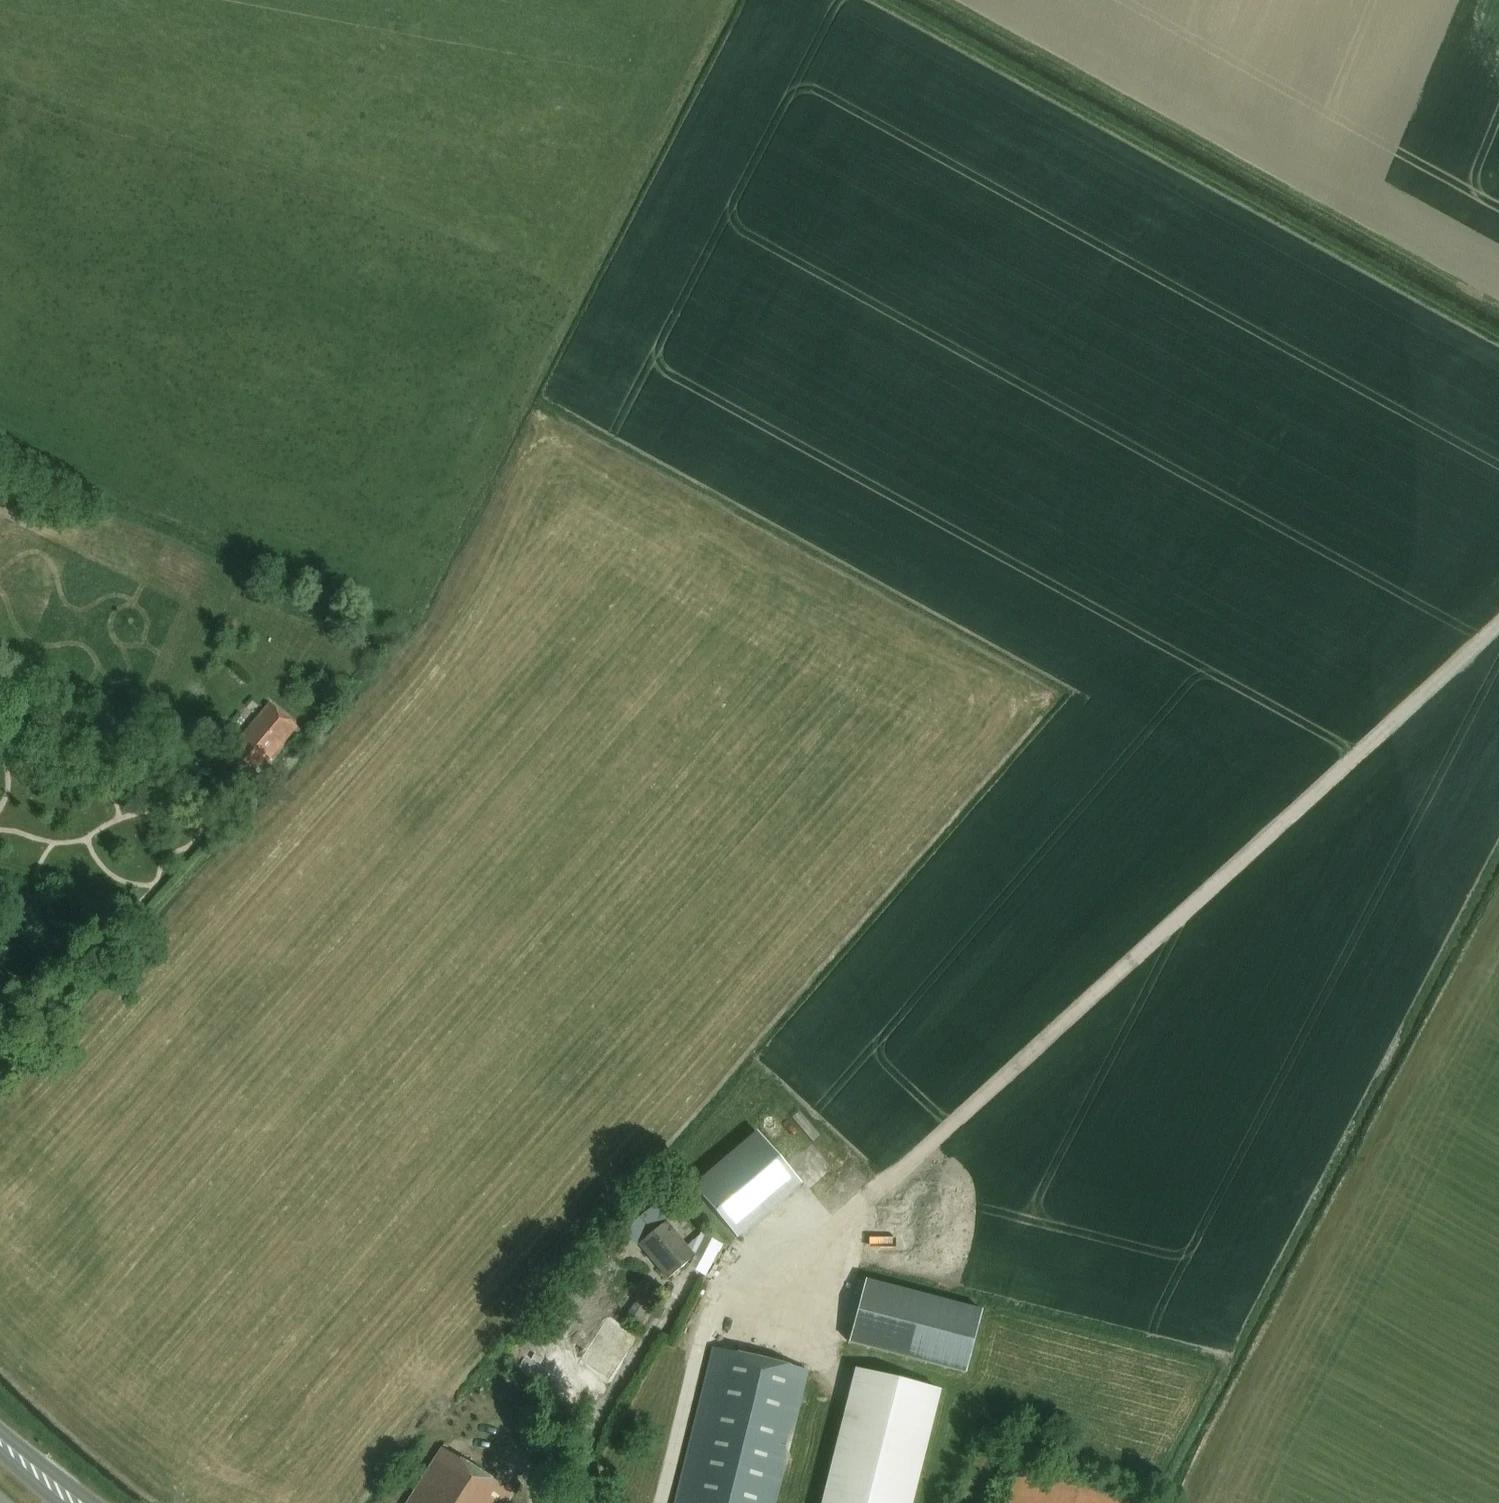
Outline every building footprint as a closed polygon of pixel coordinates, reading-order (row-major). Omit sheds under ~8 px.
[(270,761),(299,728),(270,703),(234,745),(241,751),(234,759),(248,772),(256,764),(259,767),(267,758),(270,761)] [(757,1133),(693,1187),(737,1239),(801,1184),(757,1133)] [(695,1258),(656,1211),(637,1226),(647,1238),(639,1245),(668,1280),(695,1258)] [(982,1311),(865,1280),(848,1344),(965,1374),(982,1311)] [(713,1348),(674,1502),(774,1502),(807,1372),(713,1348)] [(942,1391),(855,1370),(822,1502),(914,1502),(942,1391)] [(511,1492),(441,1448),(406,1502),(504,1502),(511,1492)]
